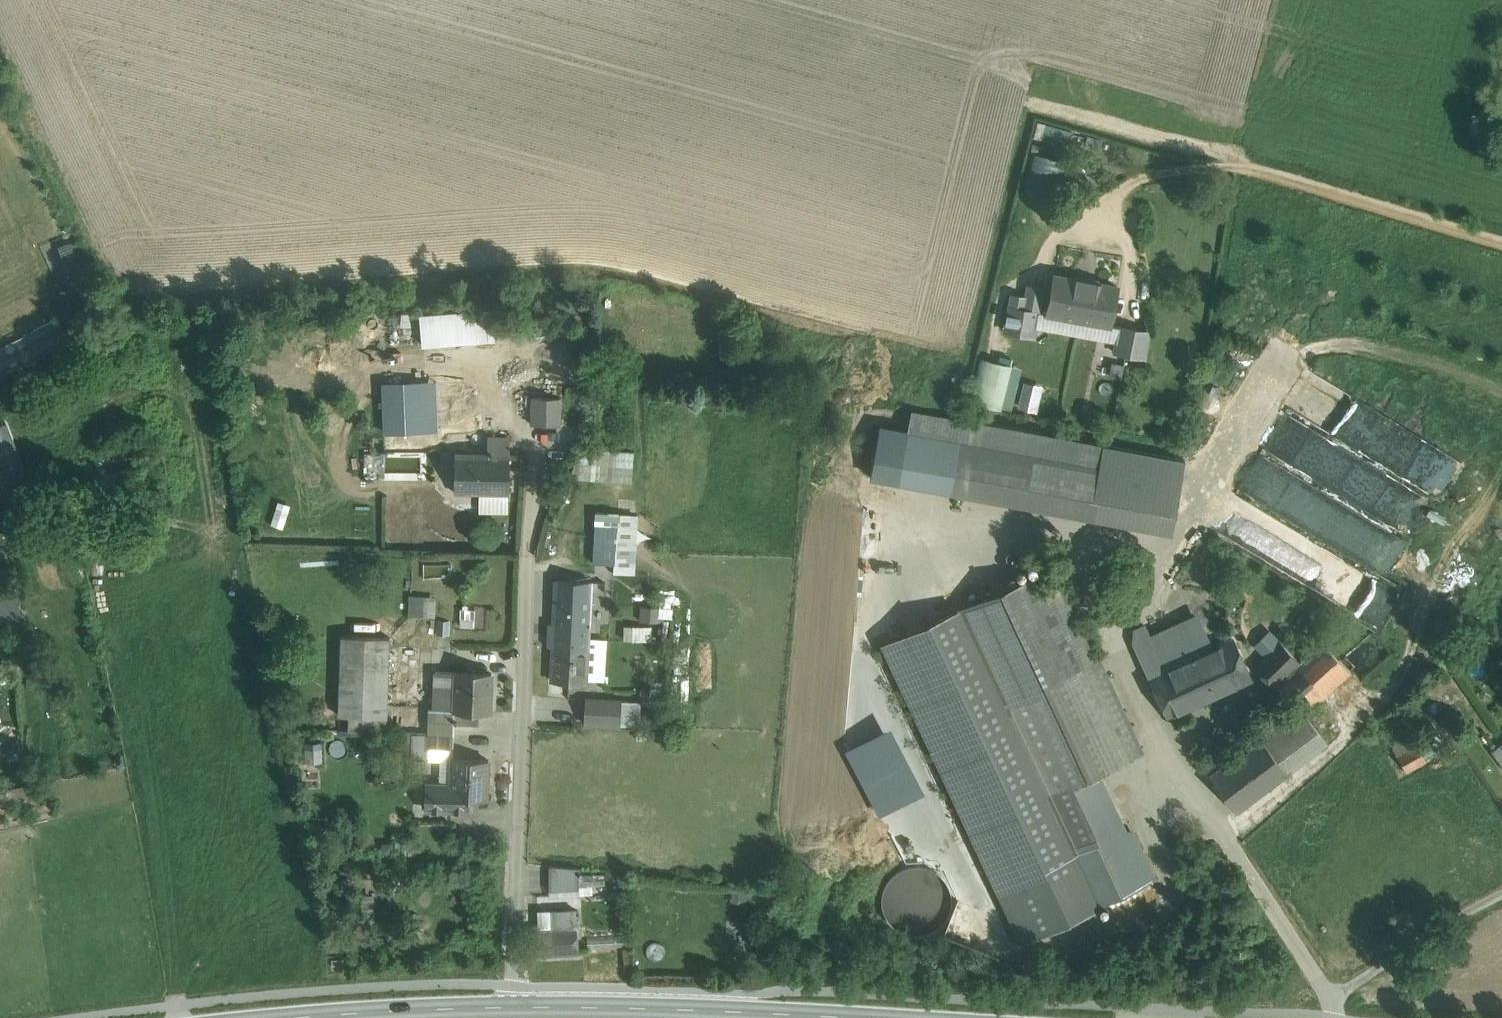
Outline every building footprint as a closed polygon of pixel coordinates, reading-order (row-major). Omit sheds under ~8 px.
[(1052,198),(1059,157),(1027,151),(1020,193),(1052,198)] [(72,241),(59,247),(76,288),(89,282),(72,241)] [(1117,288),(1054,277),(1047,316),(1110,327),(1117,288)] [(491,310),(422,315),(424,344),(494,337),(491,310)] [(1039,313),(1025,311),(1020,336),(1034,339),(1039,313)] [(58,320),(24,337),(35,360),(69,344),(58,320)] [(1150,333),(1119,328),(1115,354),(1145,359),(1150,333)] [(0,348),(0,372),(2,376),(35,360),(24,337),(0,348)] [(1012,368),(981,360),(970,404),(1001,411),(1012,368)] [(437,432),(438,443),(467,442),(467,430),(471,431),(474,380),(436,381),(437,432)] [(436,381),(382,382),(385,434),(437,432),(436,381)] [(560,397),(532,397),(532,424),(560,425),(560,397)] [(0,426),(0,454),(17,448),(8,423),(0,426)] [(510,438),(488,438),(488,454),(509,455),(510,438)] [(1100,469),(957,443),(949,490),(1091,516),(1100,469)] [(580,446),(570,474),(632,478),(634,450),(580,446)] [(366,451),(366,464),(381,464),(382,451),(366,451)] [(488,454),(455,454),(455,492),(509,493),(509,455),(488,454)] [(277,500),(268,522),(282,527),(290,505),(277,500)] [(629,515),(596,512),(593,563),(614,564),(615,544),(628,545),(629,515)] [(628,545),(615,544),(614,564),(614,572),(634,573),(637,516),(629,515),(628,545)] [(1051,568),(954,612),(1041,796),(1083,777),(1137,752),(1051,568)] [(592,582),(555,581),(553,647),(588,649),(592,582)] [(0,594),(0,625),(9,624),(7,593),(0,594)] [(410,614),(436,613),(435,593),(409,594),(410,614)] [(1355,608),(1321,641),(1338,658),(1373,627),(1355,608)] [(1019,946),(1095,911),(1041,796),(954,612),(879,647),(1019,946)] [(626,624),(626,637),(652,638),(652,625),(626,624)] [(389,636),(341,634),(338,729),(386,731),(387,705),(389,636)] [(1210,651),(1151,678),(1151,679),(1168,715),(1249,678),(1232,640),(1209,651),(1210,651)] [(1299,662),(1274,685),(1296,707),(1304,715),(1306,713),(1351,671),(1338,658),(1321,641),(1299,662)] [(1280,642),(1256,666),(1274,685),(1299,662),(1292,654),(1280,642)] [(588,649),(553,647),(551,677),(554,678),(555,681),(569,682),(571,678),(586,679),(588,649)] [(491,672),(455,671),(436,670),(434,707),(434,709),(455,710),(454,722),(477,723),(478,711),(490,711),(491,672)] [(621,700),(586,698),(584,723),(620,724),(621,700)] [(434,707),(387,705),(386,731),(398,731),(413,732),(453,733),(454,722),(455,710),(434,709),(434,707)] [(1296,707),(1261,737),(1269,748),(1309,718),(1306,713),(1304,715),(1296,707)] [(1309,718),(1269,748),(1261,737),(1209,775),(1236,812),(1327,743),(1309,718)] [(17,719),(0,720),(0,758),(18,758),(17,719)] [(894,728),(875,738),(905,799),(925,790),(894,728)] [(1410,735),(1406,729),(1387,740),(1407,773),(1426,762),(1410,735)] [(397,757),(412,758),(413,732),(398,731),(397,757)] [(454,748),(453,733),(413,732),(412,758),(428,759),(428,747),(454,748)] [(1492,753),(1501,766),(1501,745),(1492,753)] [(488,759),(452,758),(451,784),(427,784),(426,808),(468,810),(469,797),(487,798),(488,759)] [(1083,777),(1041,796),(1095,911),(1154,883),(1126,824),(1108,832),(1083,777)] [(550,864),(549,890),(579,888),(579,874),(581,874),(581,871),(579,871),(579,867),(550,864)] [(576,908),(551,910),(552,926),(535,926),(536,955),(578,953),(577,925),(576,925),(576,908)] [(627,935),(587,937),(587,949),(627,947),(627,935)]
